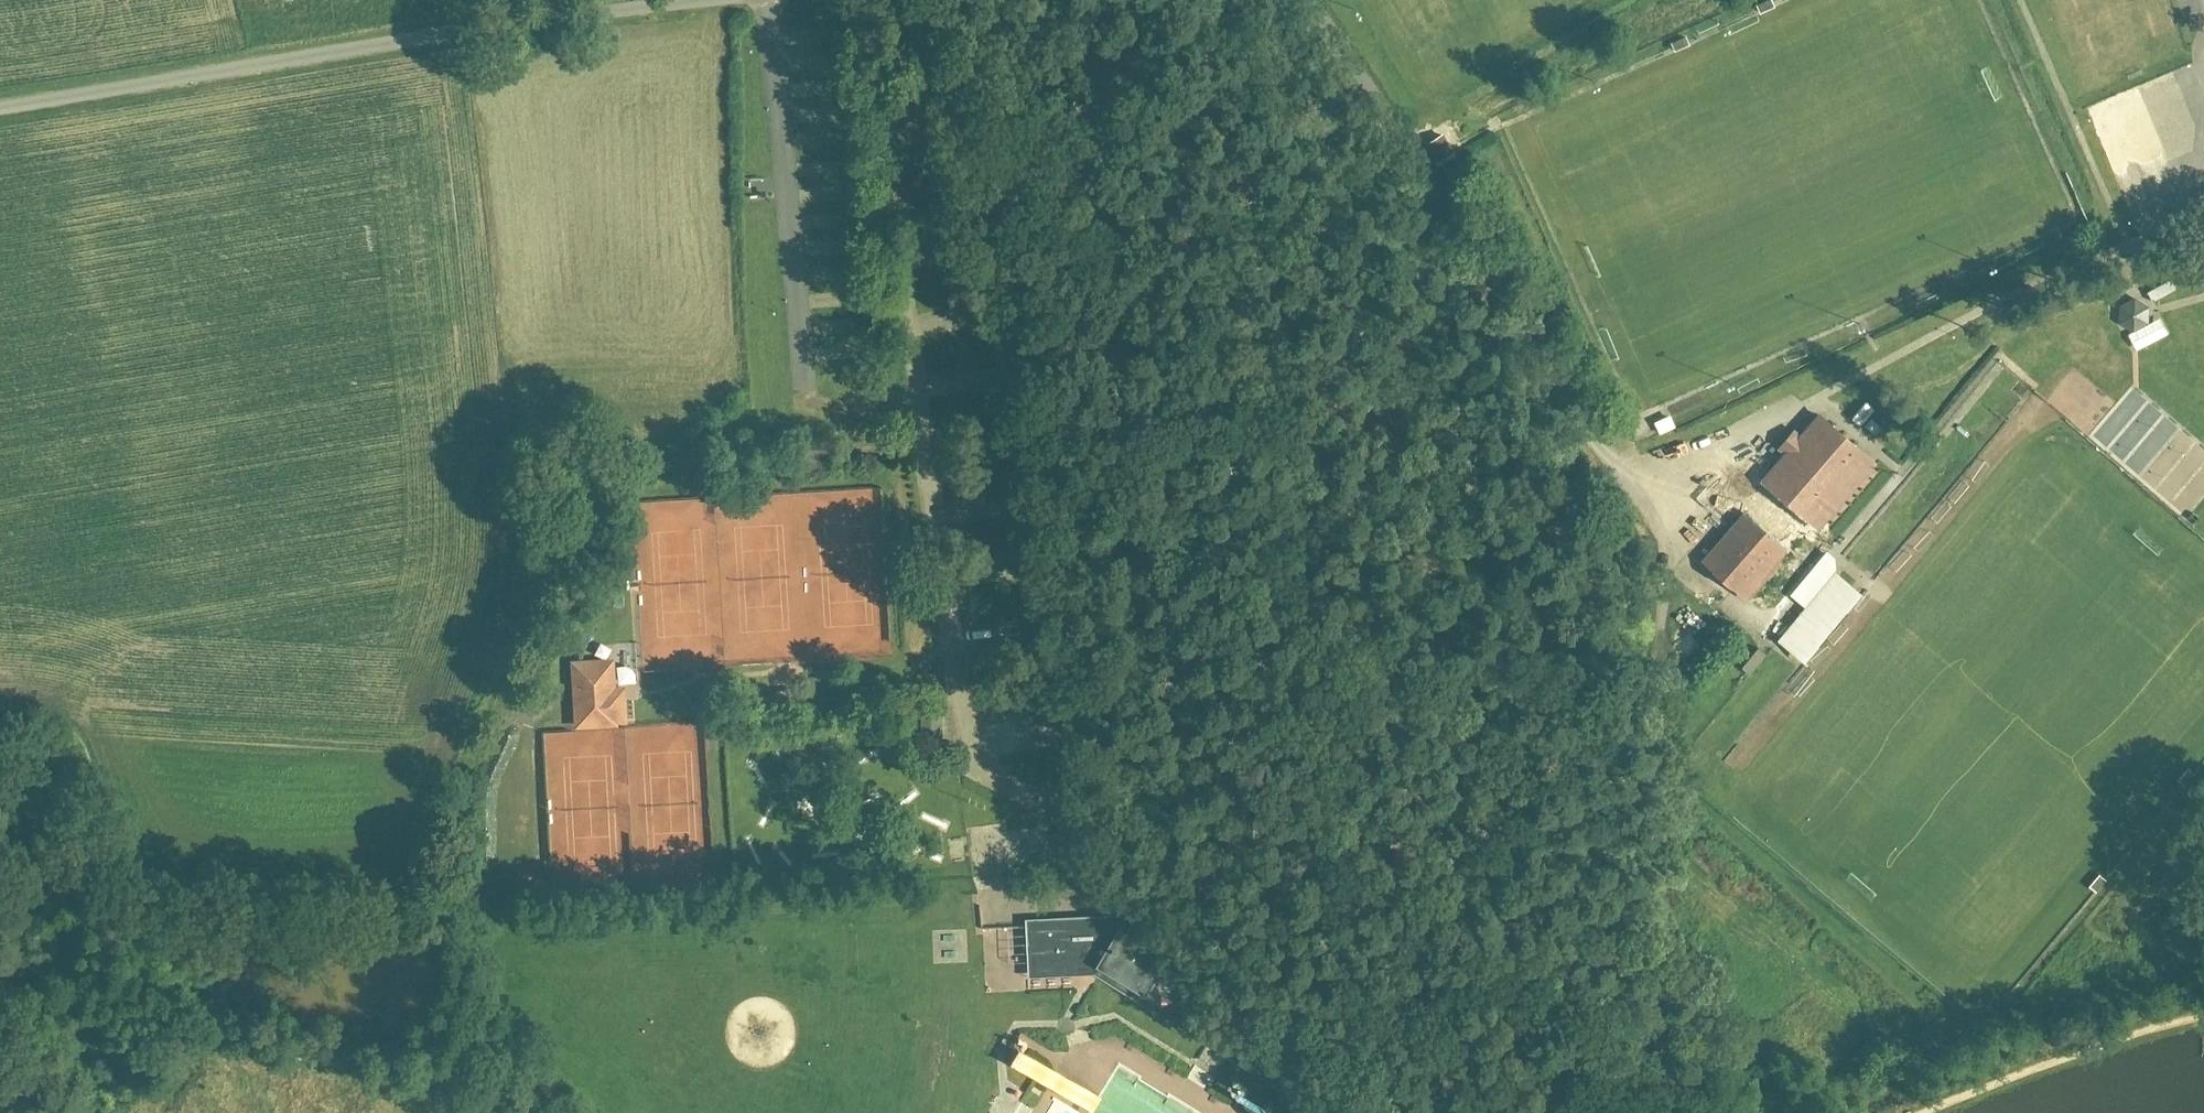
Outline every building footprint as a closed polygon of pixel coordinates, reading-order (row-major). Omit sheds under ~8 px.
[(1817,418),(1690,567),(1748,616),(1875,468),(1817,418)] [(623,661),(565,662),(567,738),(625,737),(623,661)] [(1028,921),(1031,979),(1095,974),(1297,1097),(1323,1047),(1112,917),(1028,921)]
